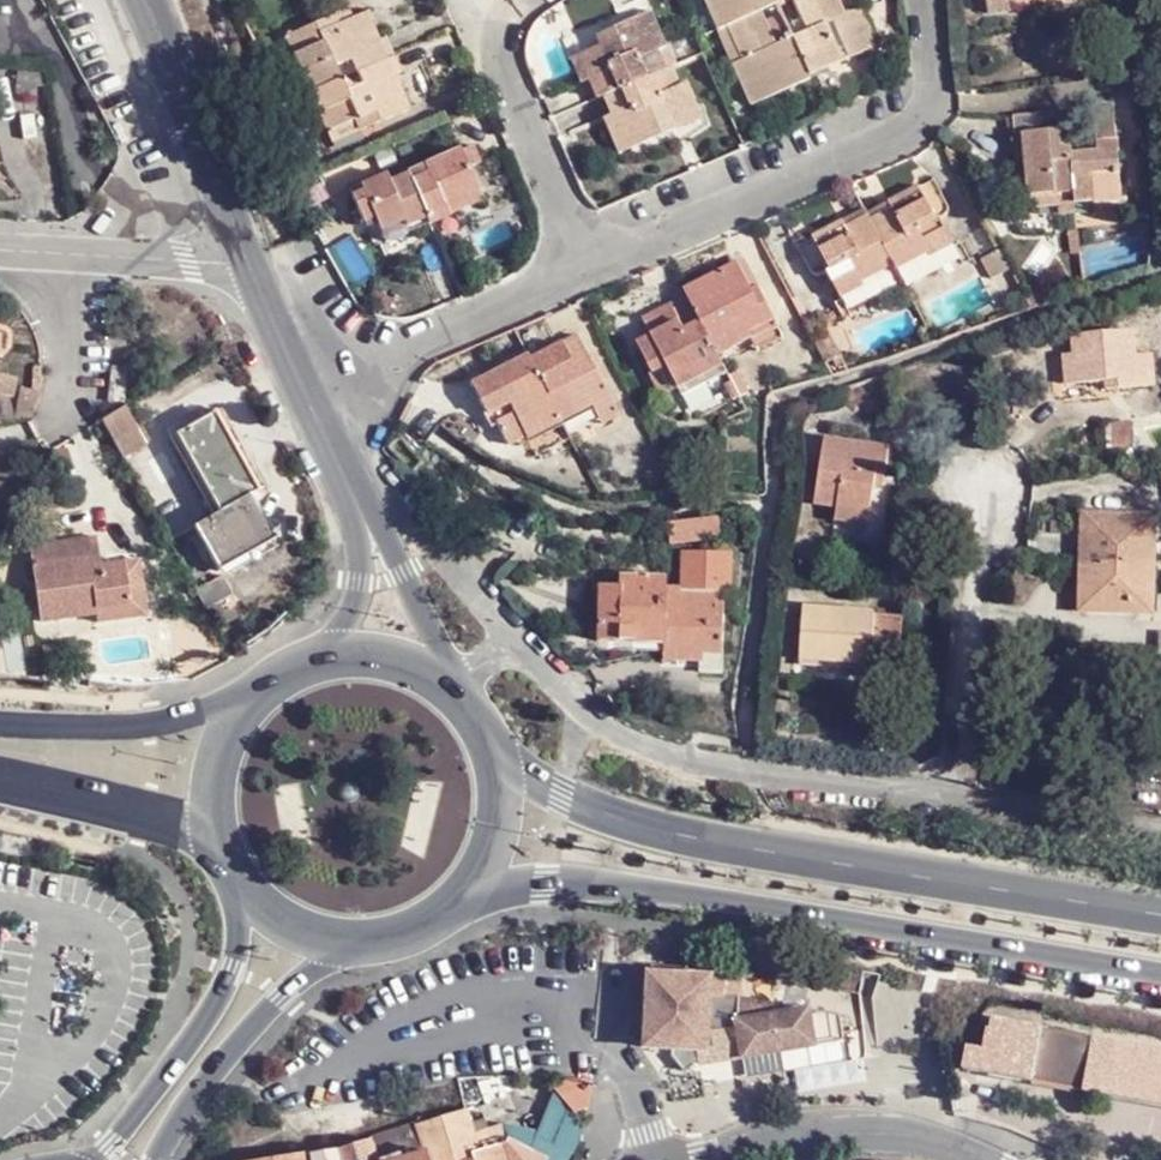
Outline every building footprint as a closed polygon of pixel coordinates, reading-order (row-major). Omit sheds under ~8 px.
[(771,0),(702,0),(749,105),(806,81),(805,79),(771,0)] [(805,79),(864,54),(848,14),(840,18),(833,0),(771,0),(805,79)] [(988,16),(1013,13),(1012,0),(986,0),(988,16)] [(315,92),(391,61),(381,40),(369,11),(356,17),(351,7),(289,34),(315,92)] [(848,14),(864,54),(875,49),(859,9),(848,14)] [(622,33),(650,21),(646,11),(618,23),(622,33)] [(661,46),(650,21),(622,33),(618,23),(593,34),(596,43),(577,51),(588,75),(597,95),(600,93),(661,66),(654,49),(661,46)] [(381,40),(391,61),(399,57),(390,35),(381,40)] [(588,75),(577,51),(570,54),(580,79),(588,75)] [(399,57),(391,61),(400,82),(409,78),(399,57)] [(400,82),(391,61),(315,92),(333,131),(361,119),(366,131),(412,111),(400,82)] [(600,93),(608,112),(619,135),(638,127),(643,137),(670,126),(664,115),(692,103),(682,80),(677,83),(668,64),(661,66),(600,93)] [(664,115),(670,126),(697,114),(692,103),(664,115)] [(1097,157),(1073,158),(1078,207),(1097,205),(1100,219),(1128,216),(1122,155),(1116,155),(1115,145),(1120,145),(1117,109),(1093,112),(1097,157)] [(619,135),(608,112),(599,117),(614,150),(643,137),(638,127),(619,135)] [(338,143),(366,131),(361,119),(333,131),(338,143)] [(1078,207),(1073,158),(1073,153),(1064,154),(1060,119),(1016,123),(1017,143),(1025,142),(1032,212),(1078,207)] [(475,145),(460,151),(469,168),(483,162),(475,145)] [(469,168),(460,151),(409,172),(427,216),(480,195),(469,168)] [(388,244),(431,226),(427,216),(409,172),(390,180),(386,173),(361,184),(364,190),(355,194),(366,221),(376,217),(388,244)] [(940,174),(919,185),(936,215),(940,214),(954,207),(955,203),(954,199),(940,174)] [(936,215),(919,185),(889,200),(894,205),(869,219),(892,259),(896,264),(927,246),(929,251),(953,238),(940,214),(936,215)] [(484,205),(480,195),(427,216),(431,226),(484,205)] [(889,200),(865,212),(867,214),(869,219),(894,205),(889,200)] [(867,214),(865,212),(862,206),(842,218),(846,225),(867,214)] [(842,218),(814,233),(832,264),(829,266),(847,298),(868,286),(862,276),(892,259),(869,219),(867,214),(846,225),(842,218)] [(832,264),(814,233),(794,245),(811,275),(829,266),(832,264)] [(746,260),(738,264),(753,292),(761,288),(746,260)] [(753,292),(738,264),(684,293),(690,304),(717,355),(753,336),(750,332),(776,318),(761,288),(753,292)] [(653,335),(635,345),(662,394),(674,387),(679,398),(726,375),(717,355),(690,304),(673,312),(648,325),(653,335)] [(787,340),(776,318),(750,332),(753,336),(762,353),(787,340)] [(1085,333),(1086,352),(1089,383),(1107,381),(1107,389),(1155,384),(1153,352),(1138,354),(1135,328),(1085,333)] [(596,408),(611,400),(579,333),(535,357),(560,407),(565,417),(593,402),(596,408)] [(560,407),(535,357),(532,352),(473,383),(488,412),(492,410),(496,419),(493,420),(506,442),(523,433),(521,428),(560,407)] [(1089,383),(1086,352),(1062,354),(1065,385),(1089,383)] [(124,369),(109,367),(106,400),(120,401),(124,369)] [(20,393),(23,371),(0,368),(0,391),(20,393)] [(23,413),(27,414),(30,409),(36,395),(40,385),(29,383),(23,413)] [(618,413),(611,400),(596,408),(603,421),(618,413)] [(125,406),(100,420),(122,459),(145,445),(125,406)] [(526,438),(565,417),(560,407),(521,428),(523,433),(526,438)] [(176,435),(220,514),(251,497),(258,494),(213,414),(176,435)] [(1135,442),(1134,418),(1109,418),(1110,443),(1135,442)] [(838,505),(871,510),(876,482),(887,485),(894,446),(827,436),(816,502),(838,505)] [(251,497),(220,514),(193,530),(218,574),(275,540),(251,497)] [(869,522),(871,510),(838,505),(836,517),(869,522)] [(1094,562),(1095,514),(1081,515),(1081,562),(1094,562)] [(1158,516),(1095,514),(1094,562),(1144,563),(1158,562),(1158,516)] [(705,519),(707,539),(723,537),(719,518),(705,519)] [(671,543),(707,539),(705,519),(668,524),(671,543)] [(37,619),(94,610),(94,606),(126,601),(125,587),(140,585),(136,558),(101,562),(89,565),(88,555),(99,552),(96,534),(26,544),(37,619)] [(664,643),(663,658),(702,661),(701,675),(719,678),(727,587),(733,588),(737,550),(686,547),(684,587),(669,587),(664,643)] [(89,565),(101,562),(99,552),(88,555),(89,565)] [(1094,562),(1081,562),(1081,609),(1144,609),(1144,563),(1094,562)] [(669,587),(670,579),(623,576),(623,585),(604,585),(600,640),(664,643),(669,587)] [(223,579),(197,594),(207,612),(233,596),(223,579)] [(94,606),(94,610),(95,620),(144,613),(140,585),(125,587),(126,601),(94,606)] [(207,612),(216,628),(242,612),(233,596),(207,612)] [(897,640),(898,613),(802,607),(800,654),(868,659),(870,639),(897,640)] [(687,968),(652,965),(648,1046),(661,1047),(674,1048),(701,1049),(708,1050),(709,1032),(711,995),(726,996),(727,972),(713,972),(712,978),(686,976),(687,968)] [(739,1033),(709,1032),(708,1050),(701,1049),(701,1056),(705,1060),(746,1053),(747,1054),(847,1037),(842,1012),(811,1006),(776,1012),(774,999),(741,994),(735,1019),(739,1033)] [(1031,1081),(1041,1027),(993,1018),(992,1028),(987,1027),(984,1049),(966,1046),(962,1069),(1031,1081)] [(1094,1037),(1084,1091),(1160,1105),(1160,1048),(1094,1037)] [(701,1049),(674,1048),(674,1055),(678,1062),(683,1069),(701,1056),(701,1049)] [(590,1080),(564,1079),(550,1093),(573,1120),(589,1102),(590,1080)] [(526,1148),(540,1159),(566,1159),(582,1131),(573,1120),(550,1093),(526,1148)] [(461,1109),(414,1125),(425,1159),(461,1159),(470,1157),(476,1155),(469,1133),(462,1113),(461,1109)] [(471,1159),(540,1159),(526,1148),(504,1137),(499,1123),(469,1133),(476,1155),(470,1157),(471,1159)] [(414,1125),(370,1139),(375,1159),(425,1159),(414,1125)] [(370,1139),(334,1150),(337,1159),(375,1159),(370,1139)] [(334,1150),(300,1155),(301,1159),(337,1159),(334,1150)]
